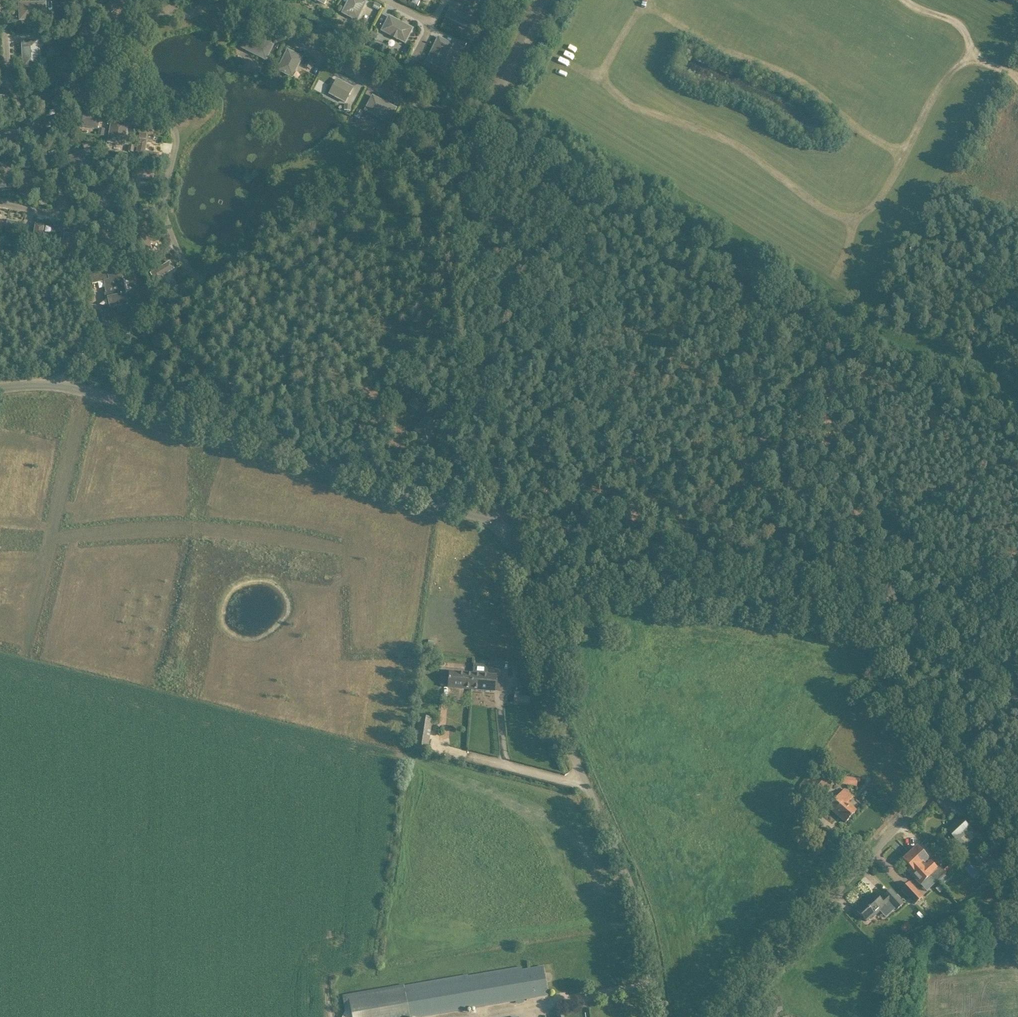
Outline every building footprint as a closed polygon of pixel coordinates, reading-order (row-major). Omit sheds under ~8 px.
[(341,14),(356,22),(366,3),(360,0),(349,0),(341,14)] [(96,14),(111,33),(119,27),(110,15),(119,8),(114,1),(96,14)] [(18,3),(19,21),(47,20),(47,2),(18,3)] [(375,3),(373,8),(379,11),(382,6),(375,3)] [(57,7),(59,30),(69,29),(67,6),(57,7)] [(471,19),(450,9),(446,18),(467,27),(471,19)] [(381,32),(405,44),(413,29),(389,17),(381,32)] [(79,36),(96,48),(102,41),(84,29),(79,36)] [(273,46),(253,36),(253,35),(250,34),(249,35),(248,37),(248,38),(245,44),(247,45),(248,49),(247,51),(266,60),(273,46)] [(426,63),(441,70),(453,45),(438,38),(426,63)] [(22,40),(23,68),(41,67),(39,39),(22,40)] [(465,49),(467,44),(460,41),(458,46),(465,49)] [(302,58),(288,51),(278,71),(292,78),(302,58)] [(56,68),(81,71),(82,62),(57,58),(56,68)] [(313,64),(308,61),(305,67),(310,70),(313,64)] [(263,68),(260,74),(266,77),(269,70),(263,68)] [(337,80),(332,90),(334,91),(335,95),(334,97),(345,102),(353,88),(337,80)] [(396,109),(373,97),(365,111),(388,123),(396,109)] [(88,118),(90,106),(81,104),(78,126),(98,129),(100,120),(88,118)] [(51,118),(53,127),(71,124),(68,105),(58,107),(60,117),(51,118)] [(508,118),(505,123),(512,127),(515,122),(508,118)] [(107,144),(125,146),(129,123),(111,120),(107,144)] [(135,159),(158,163),(160,154),(145,152),(147,141),(139,140),(135,159)] [(10,191),(16,165),(0,162),(0,189),(10,191)] [(134,169),(130,187),(140,188),(141,179),(153,181),(154,172),(134,169)] [(19,194),(29,196),(34,173),(24,171),(19,194)] [(97,184),(94,205),(103,206),(105,194),(115,196),(116,187),(97,184)] [(3,246),(14,248),(18,222),(7,221),(3,246)] [(32,244),(53,248),(54,239),(43,237),(44,226),(35,224),(32,244)] [(129,233),(136,255),(152,250),(146,228),(129,233)] [(61,254),(70,256),(74,235),(64,233),(61,254)] [(108,254),(104,234),(95,236),(99,256),(108,254)] [(28,243),(22,241),(20,246),(26,249),(28,243)] [(150,273),(163,295),(171,290),(163,276),(175,270),(170,262),(150,273)] [(104,282),(107,299),(110,309),(134,304),(132,294),(126,295),(122,278),(128,277),(126,266),(90,274),(92,285),(104,282)] [(164,296),(167,301),(173,297),(170,292),(164,296)] [(410,402),(425,413),(430,406),(415,395),(410,402)] [(448,692),(472,692),(472,676),(442,675),(442,691),(448,691),(448,692)] [(472,676),(472,692),(495,693),(495,691),(502,691),(502,678),(496,678),(496,676),(472,676)] [(903,691),(898,689),(882,683),(879,693),(900,700),(903,691)] [(896,720),(907,725),(912,715),(901,709),(896,720)] [(419,717),(417,737),(429,739),(432,719),(419,717)] [(840,777),(839,784),(856,787),(858,780),(840,777)] [(828,808),(839,817),(847,823),(857,811),(848,803),(853,797),(843,789),(828,808)] [(949,831),(957,840),(972,826),(964,817),(949,831)] [(918,848),(911,854),(930,876),(931,877),(937,883),(947,875),(937,863),(936,864),(937,864),(934,866),(918,848)] [(930,876),(911,854),(904,860),(912,869),(909,871),(921,886),(931,877),(930,876)] [(999,870),(993,875),(997,880),(1003,875),(999,870)] [(978,881),(971,887),(975,891),(981,885),(978,881)] [(902,890),(915,905),(923,898),(910,883),(902,890)] [(857,910),(867,922),(873,916),(874,917),(890,902),(897,910),(904,904),(891,890),(884,896),(885,897),(881,901),(874,894),(857,910)] [(906,923),(900,928),(905,933),(911,928),(906,923)] [(515,969),(455,979),(455,977),(343,996),(347,1016),(419,1016),(535,998),(548,995),(543,967),(516,972),(515,969)] [(765,1005),(768,1015),(784,1011),(781,1000),(765,1005)]
